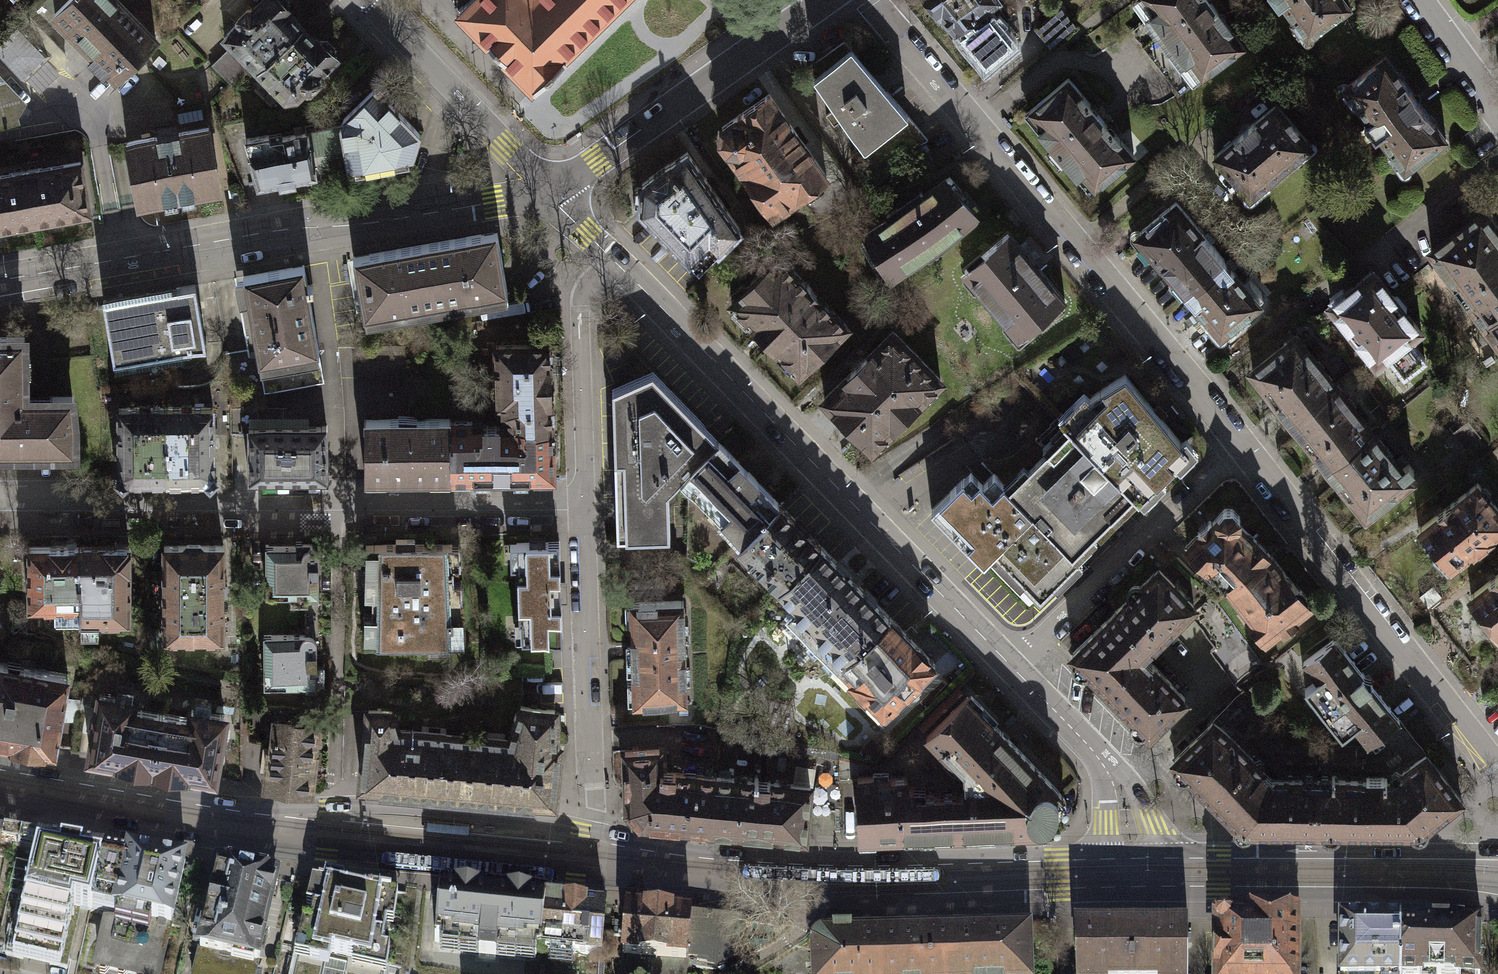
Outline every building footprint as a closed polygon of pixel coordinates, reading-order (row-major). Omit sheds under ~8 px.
[(115,75),(162,29),(133,0),(55,0),(47,8),(88,48),(84,52),(101,70),(106,66),(115,75)] [(299,18),(281,0),(256,0),(252,4),(245,4),(233,16),(235,21),(218,37),(229,47),(249,67),(299,18)] [(464,7),(463,6),(458,11),(463,16),(464,15),(528,80),(526,81),(531,86),(532,85),(535,88),(541,83),(539,82),(561,60),(563,61),(568,56),(565,53),(619,0),(471,0),(464,7)] [(996,0),(929,0),(954,29),(983,9),(996,0)] [(1156,10),(1150,14),(1184,61),(1189,58),(1201,75),(1242,45),(1218,11),(1220,10),(1213,0),(1148,0),(1156,10)] [(1344,0),(1273,0),(1278,7),(1283,4),(1307,38),(1349,7),(1344,0)] [(983,9),(954,29),(985,66),(1012,43),(983,9)] [(1059,9),(1035,29),(1049,45),(1072,25),(1059,9)] [(1184,61),(1150,14),(1129,29),(1177,93),(1201,75),(1189,58),(1184,61)] [(340,57),(299,18),(249,67),(282,102),(297,100),(304,93),(310,92),(321,79),(321,76),(340,57)] [(0,38),(0,57),(24,81),(27,78),(39,91),(59,71),(46,59),(51,54),(18,21),(0,38)] [(845,41),(809,70),(835,107),(825,114),(833,125),(843,118),(858,140),(902,109),(845,41)] [(230,85),(249,67),(229,47),(211,65),(230,85)] [(1446,139),(1385,56),(1344,86),(1369,120),(1364,124),(1375,139),(1379,136),(1404,170),(1446,139)] [(0,71),(0,125),(20,119),(18,115),(27,100),(0,71)] [(345,157),(346,164),(411,156),(414,148),(416,140),(420,124),(373,74),(342,107),(338,120),(343,150),(345,157)] [(1068,79),(1030,111),(1044,126),(1038,131),(1076,175),(1081,172),(1094,188),(1133,155),(1106,123),(1108,121),(1097,108),(1095,110),(1068,79)] [(717,142),(764,208),(823,167),(764,82),(724,109),(719,110),(714,113),(711,117),(708,121),(707,126),(708,131),(710,135),(713,139),(717,142)] [(1275,103),(1214,155),(1249,196),(1310,144),(1275,103)] [(315,170),(346,164),(345,157),(343,150),(338,120),(307,125),(314,167),(315,170)] [(125,138),(122,139),(134,208),(221,192),(208,124),(125,138)] [(294,171),(314,167),(307,125),(289,127),(282,128),(270,130),(269,125),(243,129),(247,147),(249,154),(255,179),(276,175),(278,181),(294,177),(294,171)] [(680,145),(634,177),(633,202),(691,263),(710,242),(712,244),(733,222),(680,145)] [(90,207),(80,151),(22,161),(33,216),(90,207)] [(22,161),(0,165),(0,222),(33,216),(22,161)] [(900,199),(855,225),(874,256),(887,275),(910,261),(928,250),(977,211),(963,193),(942,169),(900,199)] [(1175,202),(1136,235),(1185,292),(1223,259),(1175,202)] [(1430,251),(1485,325),(1497,315),(1497,232),(1483,212),(1430,251)] [(1006,226),(958,266),(1013,337),(1037,316),(1040,320),(1063,300),(1060,295),(1054,288),(1006,226)] [(497,231),(425,243),(435,302),(507,290),(497,231)] [(425,243),(351,256),(361,315),(435,302),(425,243)] [(724,296),(732,304),(732,307),(746,321),(749,321),(777,350),(777,354),(790,367),(793,367),(799,372),(846,324),(780,258),(773,265),(764,256),(724,296)] [(1223,259),(1185,292),(1221,334),(1259,301),(1223,259)] [(257,362),(318,351),(308,291),(313,290),(311,284),(307,284),(304,266),(242,277),(257,362)] [(1333,301),(1329,304),(1345,323),(1344,329),(1356,343),(1360,343),(1375,362),(1387,353),(1403,373),(1424,357),(1408,336),(1418,328),(1405,311),(1405,307),(1396,295),(1392,295),(1373,271),(1346,292),(1342,287),(1329,297),(1333,301)] [(194,281),(103,296),(111,349),(202,332),(194,281)] [(1485,325),(1497,343),(1497,315),(1485,325)] [(888,319),(812,395),(868,451),(944,378),(888,319)] [(76,457),(75,393),(25,394),(24,333),(0,334),(0,459),(76,457)] [(1295,334),(1251,369),(1262,383),(1261,389),(1275,405),(1280,406),(1290,418),(1334,383),(1295,334)] [(508,425),(550,425),(550,343),(496,344),(496,404),(502,404),(502,412),(508,418),(508,425)] [(324,381),(318,351),(257,362),(263,392),(324,381)] [(1055,413),(1065,423),(1078,437),(1081,440),(1105,465),(1109,469),(1113,474),(1128,489),(1135,495),(1139,499),(1161,478),(1157,473),(1172,460),(1176,464),(1194,447),(1183,433),(1177,438),(1174,434),(1122,368),(1104,380),(1098,384),(1086,392),(1081,388),(1055,413)] [(652,371),(613,388),(616,534),(669,533),(668,489),(680,476),(717,440),(652,371)] [(1334,383),(1290,418),(1300,431),(1298,436),(1311,453),(1317,453),(1327,465),(1371,431),(1334,383)] [(166,398),(114,398),(113,473),(166,471),(166,398)] [(213,398),(166,398),(166,471),(213,471),(213,398)] [(450,478),(450,421),(450,409),(363,410),(363,479),(450,478)] [(483,420),(450,421),(450,478),(550,477),(550,425),(508,425),(499,425),(498,414),(483,415),(483,420)] [(326,419),(247,419),(247,473),(326,473),(326,419)] [(1065,423),(1004,483),(1028,508),(1053,534),(1059,540),(1068,549),(1128,489),(1113,474),(1109,469),(1105,465),(1081,440),(1078,437),(1065,423)] [(1371,431),(1327,465),(1337,478),(1336,483),(1350,500),(1355,501),(1366,514),(1410,479),(1406,475),(1414,469),(1402,454),(1394,459),(1371,431)] [(742,540),(779,503),(717,440),(680,476),(742,540)] [(1028,508),(1004,483),(998,479),(989,469),(978,480),(974,476),(966,468),(958,475),(954,479),(939,494),(935,498),(928,505),(960,538),(964,542),(979,557),(985,552),(998,538),(1005,531),(1028,508)] [(1418,528),(1449,567),(1497,529),(1497,509),(1477,482),(1418,528)] [(778,586),(820,545),(779,503),(742,540),(737,544),(778,586)] [(998,538),(985,552),(1015,582),(1021,576),(1035,590),(1048,579),(1053,585),(1079,561),(1068,549),(1059,540),(1053,534),(1028,508),(1005,531),(998,538)] [(1224,508),(1186,545),(1206,564),(1228,587),(1269,554),(1239,523),(1239,515),(1231,508),(1224,508)] [(524,534),(510,534),(511,564),(518,564),(518,568),(518,572),(519,592),(519,600),(520,637),(531,637),(538,636),(545,636),(550,636),(561,636),(561,610),(561,595),(558,570),(558,557),(557,532),(547,533),(541,533),(533,533),(524,534)] [(457,538),(362,536),(363,641),(426,642),(426,650),(449,650),(449,634),(463,634),(459,576),(457,538)] [(313,543),(265,544),(266,595),(307,594),(307,598),(319,597),(319,550),(313,543)] [(78,545),(79,606),(79,619),(128,619),(127,544),(78,545)] [(222,544),(162,544),(163,636),(222,636),(222,544)] [(26,606),(79,606),(78,545),(26,545),(26,606)] [(820,545),(778,586),(797,605),(784,618),(833,668),(888,615),(820,545)] [(1269,554),(1228,587),(1250,614),(1248,616),(1266,637),(1280,626),(1283,629),(1297,618),(1294,615),(1309,603),(1304,598),(1305,592),(1300,585),(1295,585),(1269,554)] [(1228,587),(1206,564),(1194,575),(1216,598),(1228,587)] [(1158,568),(1115,610),(1151,646),(1153,648),(1186,616),(1183,613),(1193,604),(1158,568)] [(1470,595),(1497,630),(1497,572),(1470,595)] [(1209,595),(1191,614),(1213,647),(1209,650),(1232,681),(1258,662),(1209,595)] [(682,601),(629,602),(632,701),(685,700),(682,601)] [(1151,646),(1115,610),(1071,652),(1149,731),(1185,696),(1143,654),(1151,646)] [(888,615),(833,668),(829,672),(846,689),(853,683),(883,713),(935,662),(888,615)] [(310,633),(263,634),(263,685),(304,684),(304,688),(316,688),(316,640),(310,633)] [(1334,635),(1301,661),(1316,680),(1306,688),(1344,736),(1355,727),(1368,744),(1400,719),(1334,635)] [(55,748),(68,674),(0,662),(0,738),(55,748)] [(1316,826),(1316,745),(1284,744),(1262,721),(1267,715),(1243,689),(1174,756),(1241,826),(1316,826)] [(150,764),(159,712),(129,707),(131,698),(99,692),(88,753),(150,764)] [(1062,793),(966,696),(926,735),(959,770),(963,769),(964,791),(958,791),(959,832),(1048,830),(1062,793)] [(465,727),(457,788),(553,798),(564,737),(557,736),(555,701),(518,698),(509,731),(465,727)] [(457,788),(465,727),(401,721),(394,702),(364,699),(356,778),(457,788)] [(277,706),(243,704),(243,721),(248,720),(248,736),(273,740),(275,722),(277,706)] [(214,775),(225,714),(190,708),(188,717),(159,712),(150,764),(214,775)] [(1368,744),(1316,745),(1316,826),(1419,827),(1459,795),(1400,719),(1368,744)] [(315,727),(275,722),(273,740),(268,785),(308,790),(315,727)] [(640,821),(711,827),(715,776),(658,770),(658,750),(625,751),(625,806),(640,821)] [(888,774),(857,775),(859,835),(959,832),(958,791),(925,792),(925,785),(907,785),(906,776),(888,777),(888,774)] [(715,776),(711,827),(805,835),(810,784),(715,776)] [(31,828),(1,823),(0,830),(0,924),(9,926),(31,828)] [(89,889),(100,843),(31,828),(9,926),(4,951),(55,962),(69,900),(86,903),(89,889)] [(86,903),(116,909),(170,922),(186,856),(119,839),(117,847),(100,843),(89,889),(86,903)] [(217,868),(198,952),(256,965),(275,880),(271,879),(272,874),(251,869),(250,876),(217,868)] [(318,881),(303,947),(311,949),(308,962),(328,966),(330,954),(380,964),(389,890),(318,881)] [(539,951),(544,901),(439,891),(434,941),(539,951)] [(599,957),(604,903),(544,897),(544,901),(539,951),(599,957)] [(625,908),(619,973),(684,973),(686,957),(699,958),(698,964),(719,966),(740,952),(743,918),(625,908)] [(89,967),(118,973),(160,973),(170,922),(116,909),(114,919),(101,916),(89,967)] [(1224,918),(1216,925),(1216,973),(1296,973),(1296,918),(1224,918)] [(1401,919),(1341,918),(1340,973),(1400,973),(1401,919)] [(1480,919),(1401,919),(1400,973),(1480,973),(1480,919)] [(945,973),(1029,973),(1028,927),(953,929),(954,962),(945,963),(945,973)] [(1077,928),(1077,973),(1187,973),(1186,927),(1174,927),(1077,928)] [(814,973),(880,973),(879,931),(851,932),(851,928),(832,929),(833,933),(821,933),(818,934),(816,936),(814,939),(813,942),(814,973)] [(880,973),(945,973),(945,963),(954,962),(953,929),(879,931),(880,973)] [(303,947),(299,946),(293,973),(382,973),(383,964),(380,964),(330,954),(328,966),(308,962),(311,949),(303,947)] [(193,973),(254,973),(256,965),(198,952),(193,973)]
